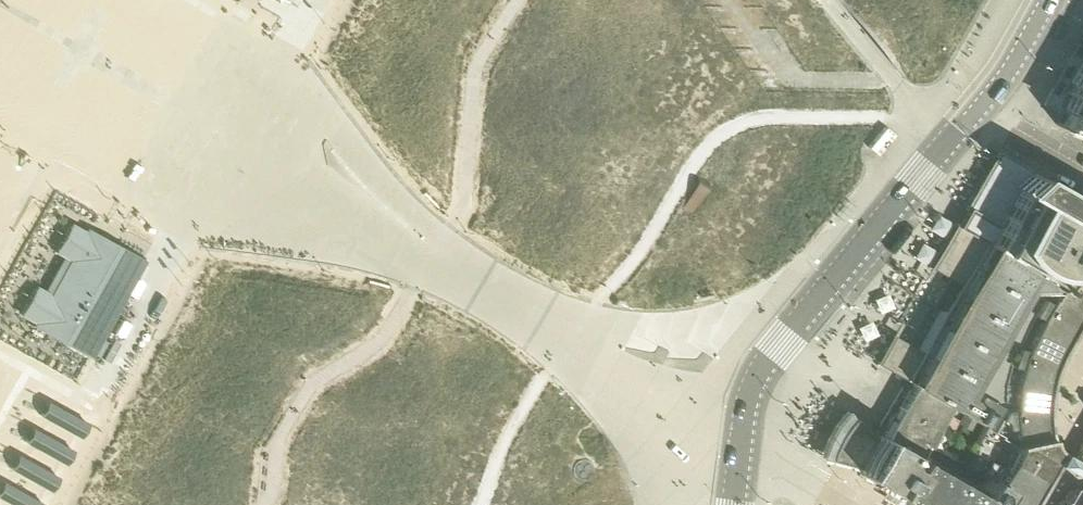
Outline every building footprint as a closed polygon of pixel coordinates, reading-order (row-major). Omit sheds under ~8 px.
[(846,1),(842,1),(859,22),(898,68),(897,62),(891,10),(888,11),(882,12),(876,12),(870,12),(864,9),(860,6),(857,4),(856,2),(846,1)] [(1064,92),(1067,94),(1061,106),(1065,108),(1056,124),(1082,135),(1082,58),(1064,92)] [(867,149),(876,156),(889,139),(881,132),(867,149)] [(958,223),(1028,264),(1042,272),(1049,275),(1057,262),(1082,277),(1082,201),(1081,200),(1081,199),(1077,197),(1076,197),(1072,194),(1071,190),(1066,191),(1057,186),(1055,182),(1051,183),(1028,169),(1028,170),(996,151),(963,208),(966,209),(958,223)] [(890,333),(874,361),(906,380),(911,383),(947,403),(967,415),(974,401),(955,391),(972,362),(976,364),(992,338),(987,335),(995,322),(1000,324),(1015,297),(1011,295),(1028,264),(958,223),(955,222),(928,267),(934,270),(934,269),(958,283),(927,337),(929,339),(922,351),(920,350),(890,333)] [(54,250),(69,259),(49,294),(34,286),(19,313),(34,322),(32,325),(89,357),(143,259),(86,228),(84,232),(69,223),(54,250)] [(955,391),(974,401),(967,415),(983,424),(970,447),(969,446),(960,463),(978,474),(971,486),(987,495),(1004,504),(1021,504),(1024,500),(1048,458),(1049,459),(1065,468),(1071,458),(1055,449),(1053,447),(1051,446),(1049,444),(1047,443),(1046,441),(1045,439),(1044,437),(1043,430),(1042,424),(1041,418),(1041,411),(1041,405),(1042,398),(1042,392),(1043,386),(1045,380),(1046,374),(1048,368),(1050,363),(1052,357),(1055,352),(1057,346),(1060,341),(1082,301),(1082,295),(1076,290),(1076,291),(1049,275),(1042,272),(1028,264),(1011,295),(1015,297),(1000,324),(995,322),(987,335),(992,338),(976,364),(972,362),(955,391)] [(818,455),(826,457),(839,460),(856,465),(860,466),(857,470),(856,469),(855,471),(856,472),(886,489),(884,490),(894,496),(895,494),(914,504),(1004,504),(987,495),(971,486),(970,487),(964,483),(941,470),(943,466),(934,461),(932,465),(929,464),(931,460),(924,455),(921,459),(917,456),(934,426),(947,403),(911,383),(898,406),(881,435),(877,434),(877,435),(875,440),(872,437),(850,415),(844,409),(843,411),(839,415),(835,419),(832,423),(829,428),(826,433),(824,437),(822,442),(820,448),(818,453),(818,455)] [(50,405),(44,416),(83,436),(88,425),(50,405)] [(599,428),(600,435),(604,448),(605,452),(605,457),(603,461),(600,463),(597,464),(591,453),(538,482),(550,504),(634,504),(632,495),(627,480),(623,472),(619,462),(609,443),(599,428)] [(35,432),(30,442),(68,463),(74,452),(35,432)] [(1065,468),(1082,479),(1082,437),(1071,458),(1065,468)] [(22,455),(17,466),(55,487),(61,476),(22,455)] [(3,495),(21,504),(47,504),(9,484),(3,495)] [(1077,488),(1067,491),(1062,500),(1057,501),(1058,504),(1082,504),(1082,492),(1077,488)]
